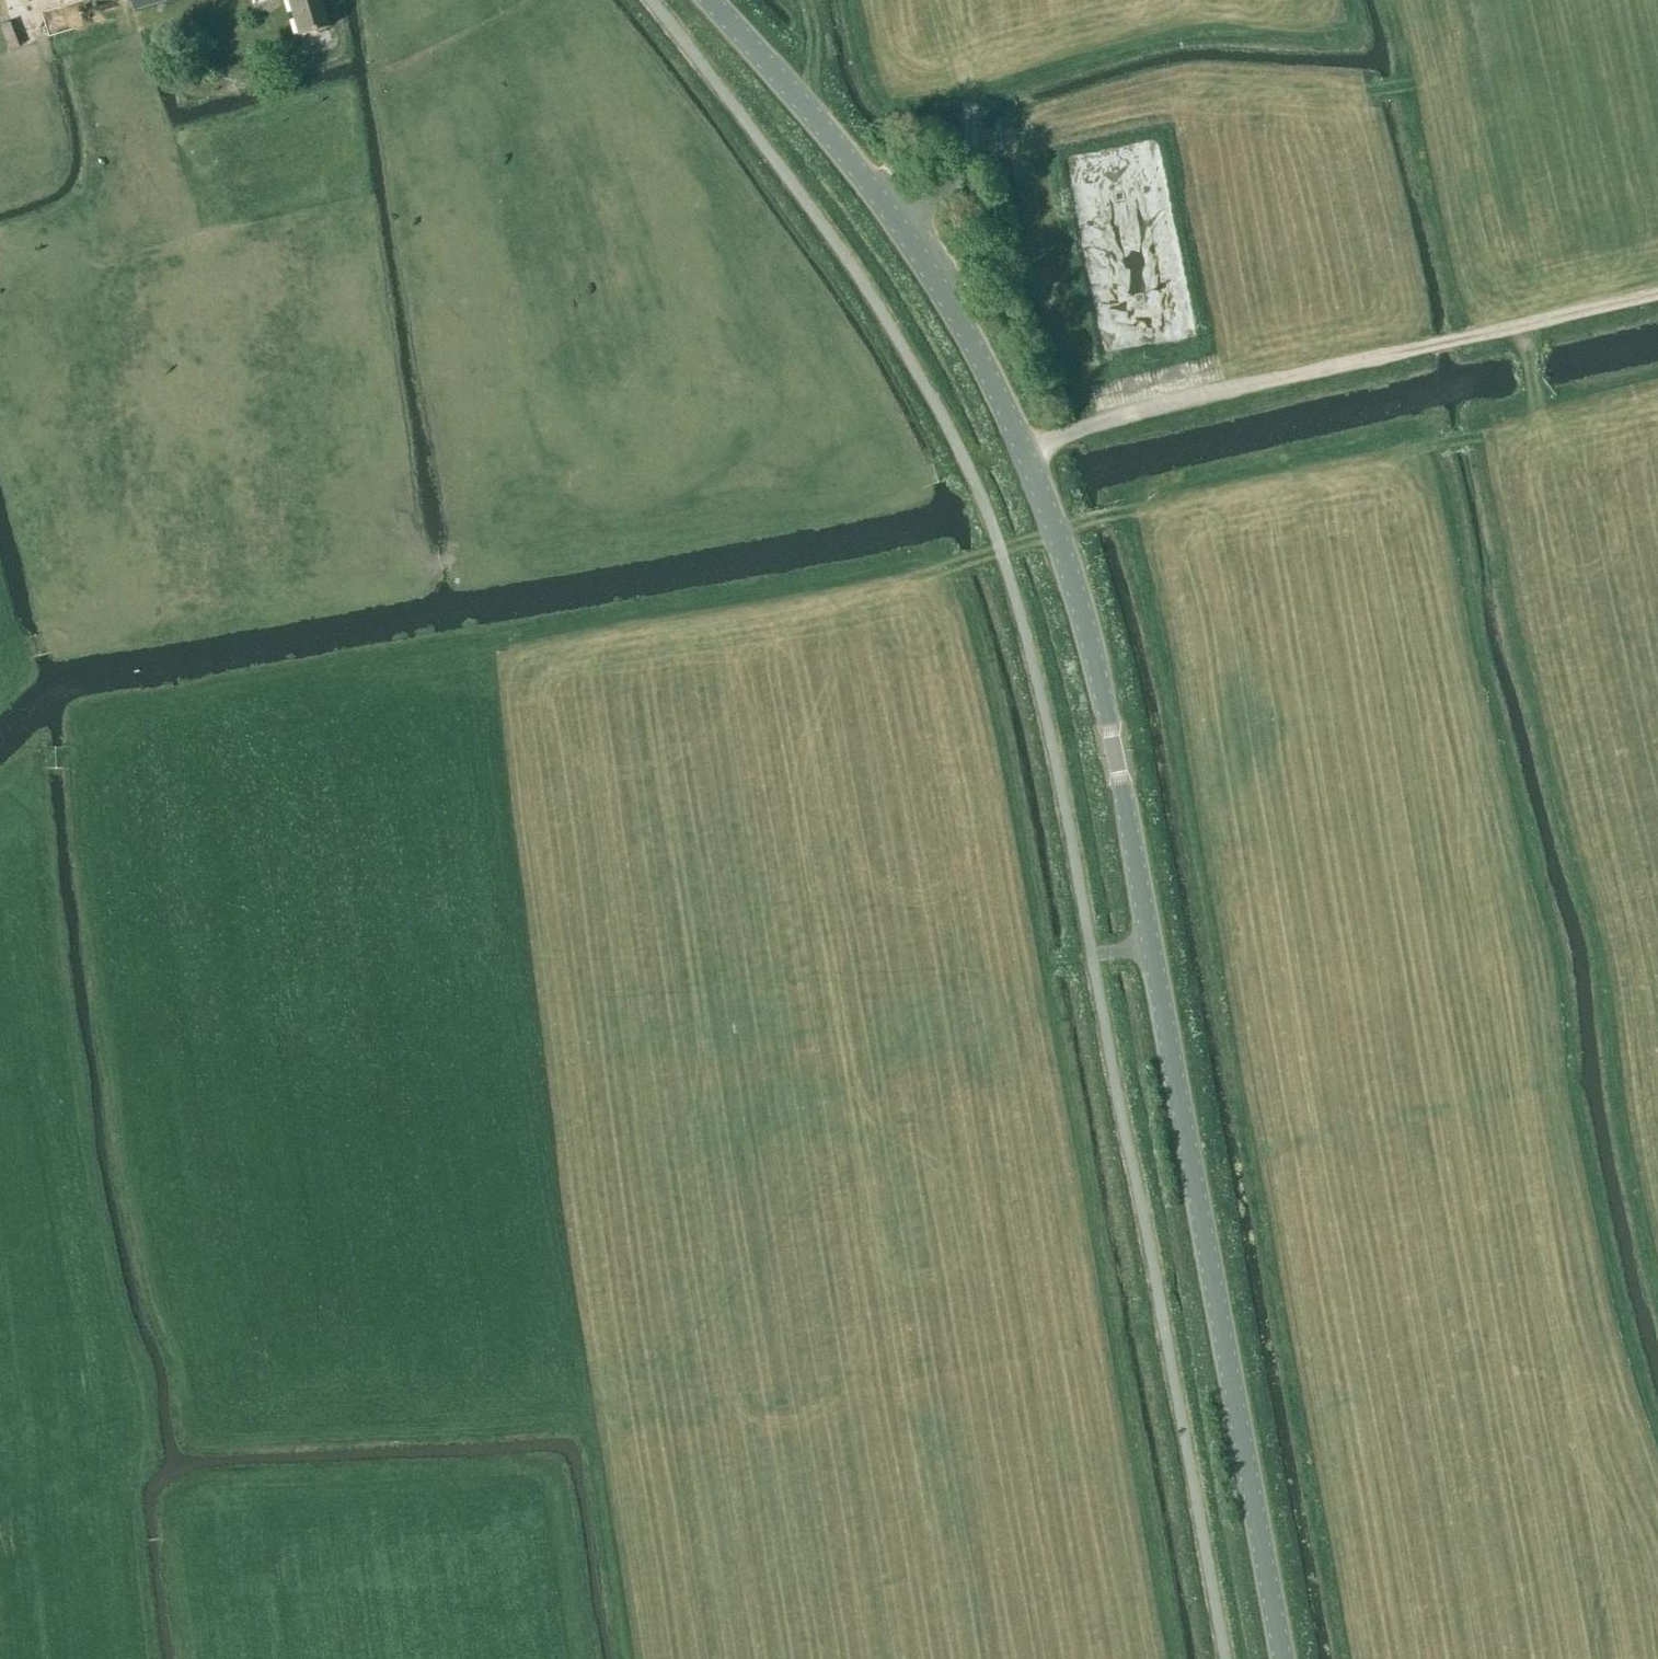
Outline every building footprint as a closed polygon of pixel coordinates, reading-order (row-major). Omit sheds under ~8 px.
[(133,11),(169,0),(130,0),(133,11)] [(300,35),(329,27),(321,0),(289,0),(300,35)] [(12,22),(2,25),(11,49),(20,46),(12,22)]
